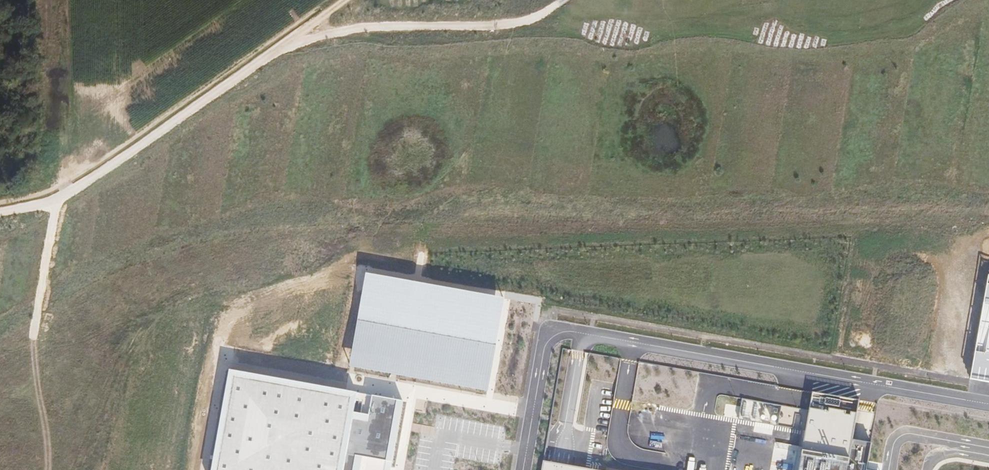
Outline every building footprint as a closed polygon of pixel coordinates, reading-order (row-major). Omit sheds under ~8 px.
[(367,274),(350,366),(487,390),(504,298),(367,274)] [(987,276),(969,381),(985,383),(988,384),(988,276),(987,276)] [(230,371),(212,469),(390,469),(403,402),(230,371)] [(813,392),(799,469),(865,469),(870,442),(861,440),(852,439),(859,400),(813,392)] [(542,461),(541,469),(597,469),(593,469),(563,464),(548,462),(542,461)]
